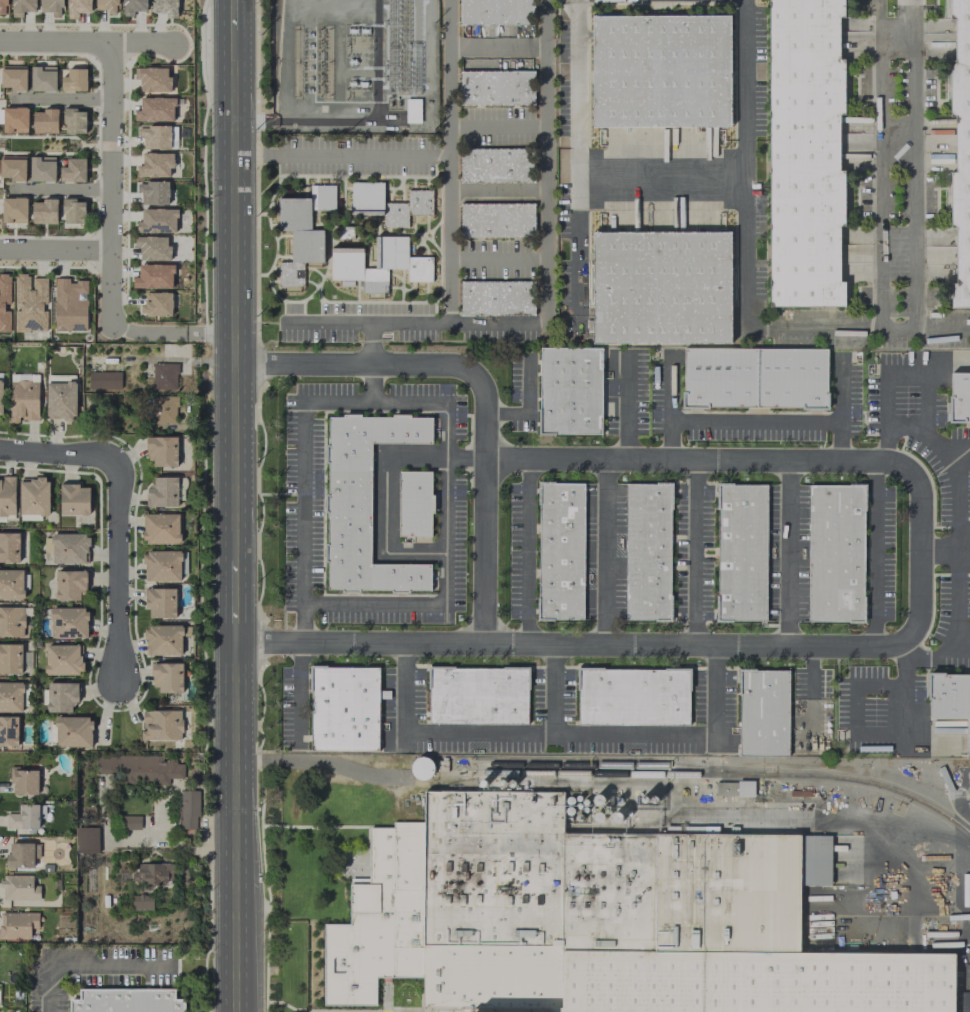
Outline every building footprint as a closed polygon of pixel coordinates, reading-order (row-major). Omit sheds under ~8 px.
[(23,17),(23,11),(35,11),(35,0),(11,0),(11,17),(23,17)] [(62,0),(40,0),(40,12),(51,12),(51,16),(62,16),(62,0)] [(67,19),(78,18),(78,13),(91,13),(91,0),(67,0),(67,19)] [(107,10),(107,14),(117,14),(118,0),(95,0),(95,10),(107,10)] [(123,17),(133,16),(133,11),(146,11),(146,0),(122,0),(123,17)] [(165,13),(165,18),(177,18),(177,0),(153,0),(153,12),(165,13)] [(533,25),(533,0),(459,0),(459,24),(533,25)] [(768,306),(768,0),(843,0),(843,17),(838,17),(838,59),(843,59),(843,113),(838,113),(838,170),(843,170),(843,226),(839,226),(839,281),(844,281),(844,306),(768,306)] [(950,19),(954,19),(954,61),(950,61),(950,116),(955,116),(955,173),(949,173),(949,228),(954,228),(954,283),(949,283),(949,309),(969,309),(969,0),(950,0),(950,19)] [(595,18),(595,125),(732,125),(731,18),(595,18)] [(30,91),(55,91),(56,67),(47,66),(47,68),(31,68),(30,91)] [(0,87),(9,87),(9,91),(26,91),(26,67),(1,67),(0,87)] [(167,67),(135,68),(135,79),(139,79),(139,92),(171,92),(171,76),(167,76),(167,67)] [(86,68),(67,69),(67,76),(61,76),(61,91),(86,91),(86,68)] [(460,71),(460,105),(534,104),(534,70),(460,71)] [(174,98),(140,97),(140,110),(134,110),(134,121),(174,122),(174,98)] [(3,131),(19,131),(19,133),(27,133),(28,108),(3,107),(3,131)] [(85,109),(63,109),(64,133),(85,133),(85,109)] [(32,133),(57,133),(58,110),(33,110),(32,133)] [(460,183),(533,182),(533,148),(460,149),(460,183)] [(173,153),(141,153),(141,177),(169,177),(169,168),(173,168),(173,153)] [(11,178),(11,181),(25,182),(25,157),(0,156),(0,177),(11,178)] [(54,182),(54,157),(46,157),(46,158),(30,158),(30,181),(54,182)] [(85,158),(66,158),(66,167),(59,167),(59,182),(85,181),(85,158)] [(168,205),(168,182),(137,181),(137,193),(141,193),(141,204),(168,205)] [(432,190),(407,190),(407,203),(383,203),(383,182),(351,182),(351,210),(383,211),(382,228),(407,228),(407,215),(432,215),(432,190)] [(2,198),(2,221),(18,221),(18,223),(26,223),(27,198),(2,198)] [(323,263),(323,230),(310,230),(310,198),(278,198),(278,230),(290,230),(290,262),(278,262),(278,287),(303,287),(303,262),(323,263)] [(32,200),(31,223),(56,223),(57,200),(32,200)] [(84,200),(63,200),(63,224),(84,224),(84,200)] [(460,204),(460,238),(534,237),(534,203),(460,204)] [(176,209),(141,209),(141,221),(136,221),(136,232),(176,233),(176,209)] [(596,234),(596,343),(733,343),(733,234),(596,234)] [(139,261),(171,260),(171,244),(167,244),(167,236),(134,237),(134,248),(139,248),(139,261)] [(331,248),(330,280),(339,280),(339,286),(353,286),(353,280),(363,281),(363,293),(387,293),(387,269),(407,269),(407,282),(431,282),(431,257),(407,256),(407,236),(375,236),(374,268),(362,268),(363,248),(331,248)] [(173,265),(139,264),(138,277),(133,277),(133,288),(173,289),(173,265)] [(46,331),(47,278),(31,278),(31,274),(15,274),(14,331),(46,331)] [(86,281),(69,281),(69,278),(54,278),(54,331),(87,331),(86,300),(77,300),(77,294),(86,294),(86,281)] [(534,314),(534,280),(460,282),(460,316),(534,314)] [(145,292),(144,304),(140,304),(140,315),(171,316),(172,293),(145,292)] [(543,350),(543,433),(603,433),(603,350),(543,350)] [(683,355),(683,411),(757,411),(757,356),(683,355)] [(757,356),(757,411),(827,412),(827,356),(757,356)] [(152,389),(176,390),(177,364),(153,363),(152,389)] [(121,389),(120,372),(88,372),(88,389),(121,389)] [(9,422),(19,423),(19,419),(38,420),(39,382),(10,381),(9,422)] [(952,429),(969,429),(969,381),(951,381),(952,429)] [(46,382),(46,419),(75,419),(75,382),(46,382)] [(176,396),(151,396),(151,423),(176,424),(176,396)] [(328,422),(328,594),(432,594),(433,566),(373,566),(373,447),(432,447),(432,422),(328,422)] [(153,467),(177,466),(177,436),(146,437),(146,457),(153,457),(153,467)] [(0,477),(0,515),(15,515),(14,476),(0,477)] [(400,476),(400,540),(434,540),(434,477),(400,476)] [(146,506),(177,507),(178,477),(153,477),(153,487),(147,487),(146,506)] [(48,478),(19,478),(19,514),(48,515),(48,478)] [(89,487),(80,487),(80,483),(59,483),(60,515),(89,514),(89,487)] [(543,485),(541,619),(585,620),(586,486),(543,485)] [(629,485),(627,619),(671,620),(673,486),(629,485)] [(720,486),(768,486),(767,619),(719,619),(720,486)] [(812,487),(866,488),(865,621),(812,620),(812,487)] [(180,543),(179,514),(142,514),(143,544),(180,543)] [(0,532),(0,563),(19,563),(20,533),(0,532)] [(87,563),(87,534),(51,535),(52,564),(87,563)] [(181,581),(180,551),(143,551),(143,581),(181,581)] [(0,569),(0,599),(23,600),(24,569),(0,569)] [(55,600),(85,601),(85,571),(56,571),(55,600)] [(175,618),(176,589),(145,588),(144,609),(149,609),(149,618),(175,618)] [(24,607),(0,607),(0,636),(23,637),(24,607)] [(87,638),(87,607),(50,607),(50,639),(87,638)] [(182,655),(181,625),(145,626),(145,656),(182,655)] [(0,644),(0,674),(21,674),(22,644),(0,644)] [(182,663),(153,663),(153,693),(182,693),(182,663)] [(314,670),(313,749),(378,750),(379,672),(314,670)] [(431,670),(431,722),(530,723),(530,671),(431,670)] [(581,671),(581,723),(690,723),(690,671),(581,671)] [(743,672),(743,755),(790,755),(790,672),(743,672)] [(929,728),(967,727),(967,764),(969,764),(969,680),(929,680),(929,728)] [(22,712),(22,682),(0,682),(0,712),(22,712)] [(72,712),(71,702),(78,702),(77,682),(47,683),(48,712),(72,712)] [(141,710),(141,740),(181,740),(181,710),(141,710)] [(55,746),(91,747),(92,717),(55,716),(55,746)] [(17,717),(0,717),(0,746),(18,746),(17,717)] [(168,785),(168,778),(183,779),(184,764),(176,763),(176,760),(162,759),(162,756),(100,755),(100,773),(121,773),(120,784),(168,785)] [(408,764),(416,781),(435,774),(427,756),(408,764)] [(38,769),(10,768),(10,784),(13,784),(13,795),(38,795),(38,769)] [(715,796),(753,797),(754,782),(716,781),(715,796)] [(198,790),(179,791),(179,829),(198,829),(198,790)] [(949,956),(949,1011),(461,1011),(461,1007),(421,1007),(421,978),(375,977),(375,1005),(322,1005),(323,923),(349,923),(349,884),(369,884),(369,829),(393,829),(393,822),(424,822),(424,791),(562,792),(561,835),(797,836),(796,956),(949,956)] [(39,804),(18,804),(18,813),(6,813),(6,828),(39,829),(39,804)] [(140,830),(141,816),(121,816),(120,829),(140,830)] [(98,853),(98,827),(76,827),(75,853),(98,853)] [(33,843),(9,843),(9,853),(6,853),(6,867),(33,868),(33,843)] [(133,883),(173,882),(172,863),(132,864),(133,883)] [(39,900),(40,886),(32,885),(32,877),(2,877),(1,900),(39,900)] [(153,895),(131,894),(130,910),(152,911),(153,895)] [(0,912),(0,939),(30,939),(30,928),(38,928),(38,912),(0,912)] [(184,998),(184,1011),(69,1011),(69,999),(78,999),(78,988),(173,989),(173,998),(184,998)]
